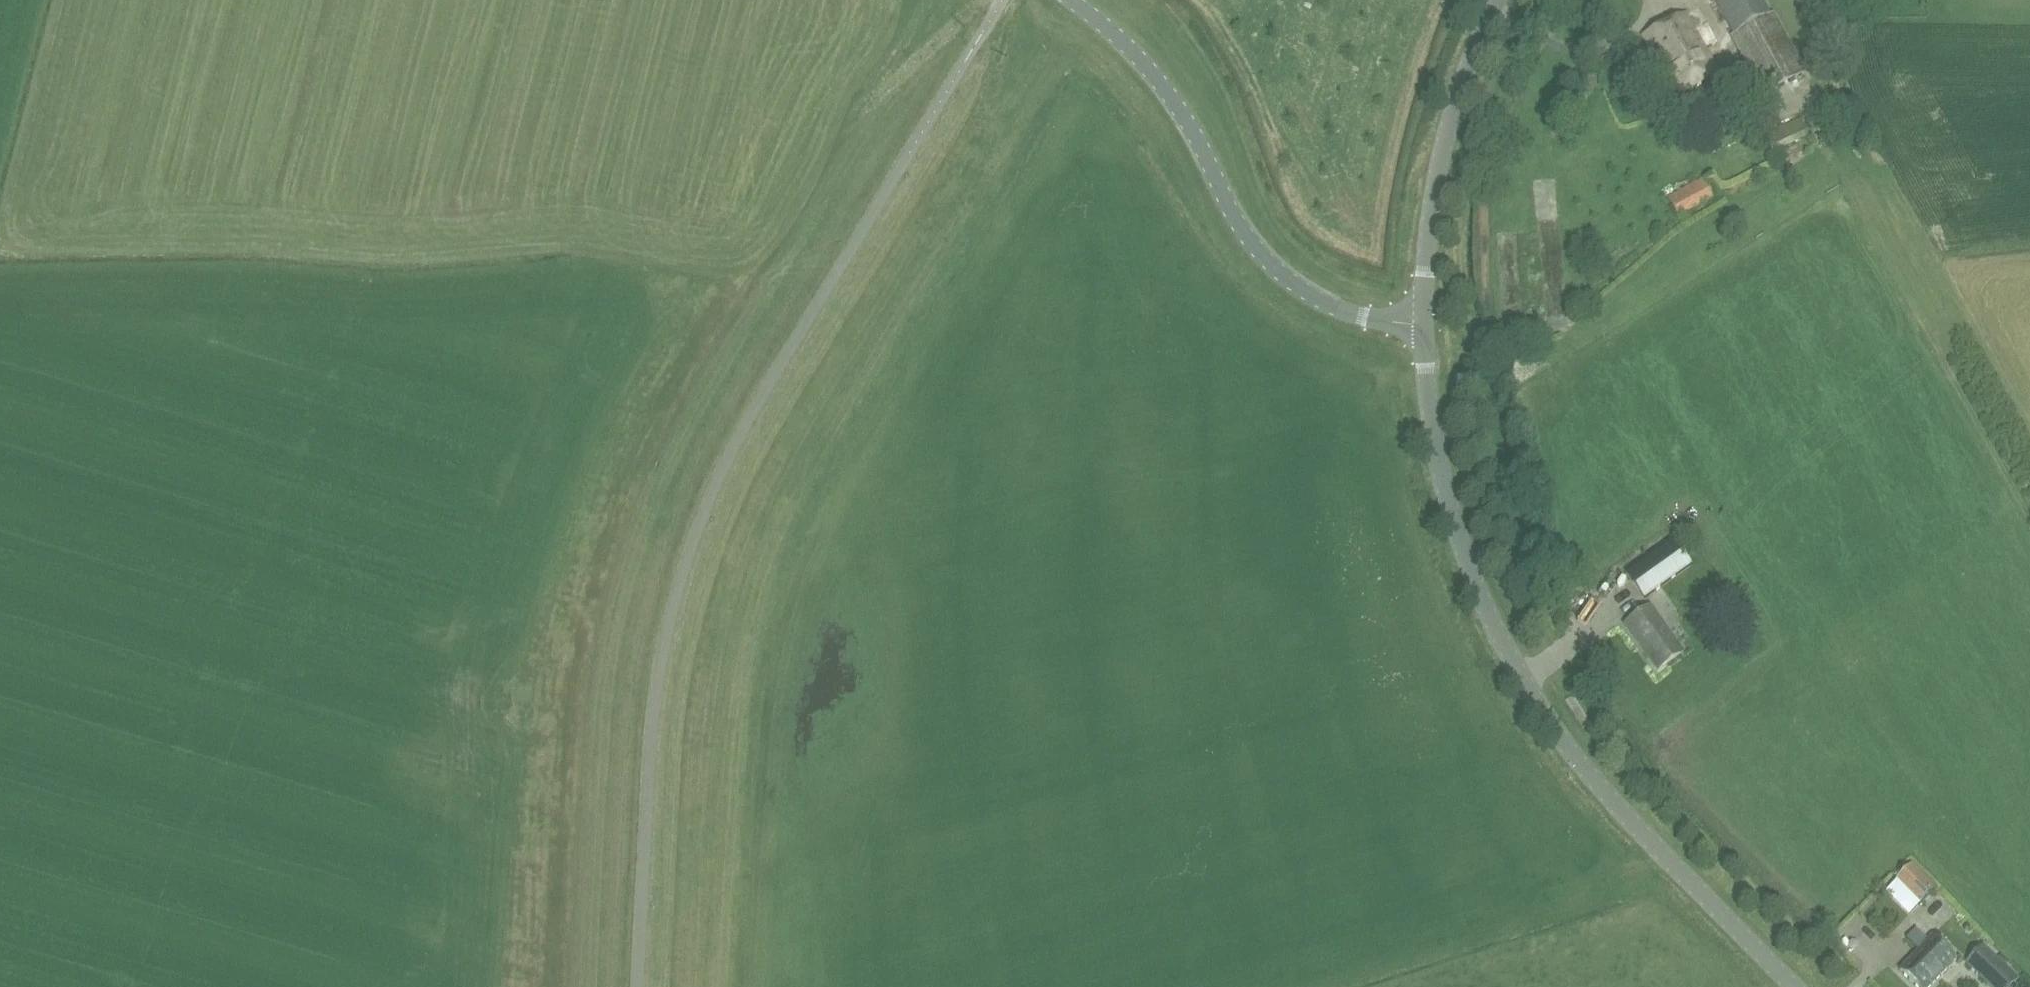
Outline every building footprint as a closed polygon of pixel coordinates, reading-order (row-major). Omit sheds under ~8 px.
[(1732,36),(1729,37),(1763,98),(1806,74),(1773,14),(1770,15),(1762,0),(1713,0),(1732,36)] [(1719,76),(1705,49),(1718,42),(1707,21),(1693,28),(1686,15),(1643,38),(1676,99),(1719,76)] [(1711,86),(1720,101),(1731,95),(1723,79),(1711,86)] [(1800,118),(1765,134),(1773,153),(1809,137),(1800,118)] [(1703,178),(1667,197),(1678,217),(1713,198),(1703,178)] [(1690,568),(1673,544),(1626,578),(1642,602),(1690,568)] [(1683,653),(1652,608),(1625,627),(1657,672),(1683,653)] [(1936,889),(1912,866),(1895,882),(1920,907),(1936,889)] [(1957,960),(1933,937),(1900,973),(1915,986),(1932,986),(1957,960)] [(2008,964),(2000,957),(1997,960),(1984,947),(1966,966),(1988,986),(2014,986),(2019,981),(2005,967),(2008,964)]
